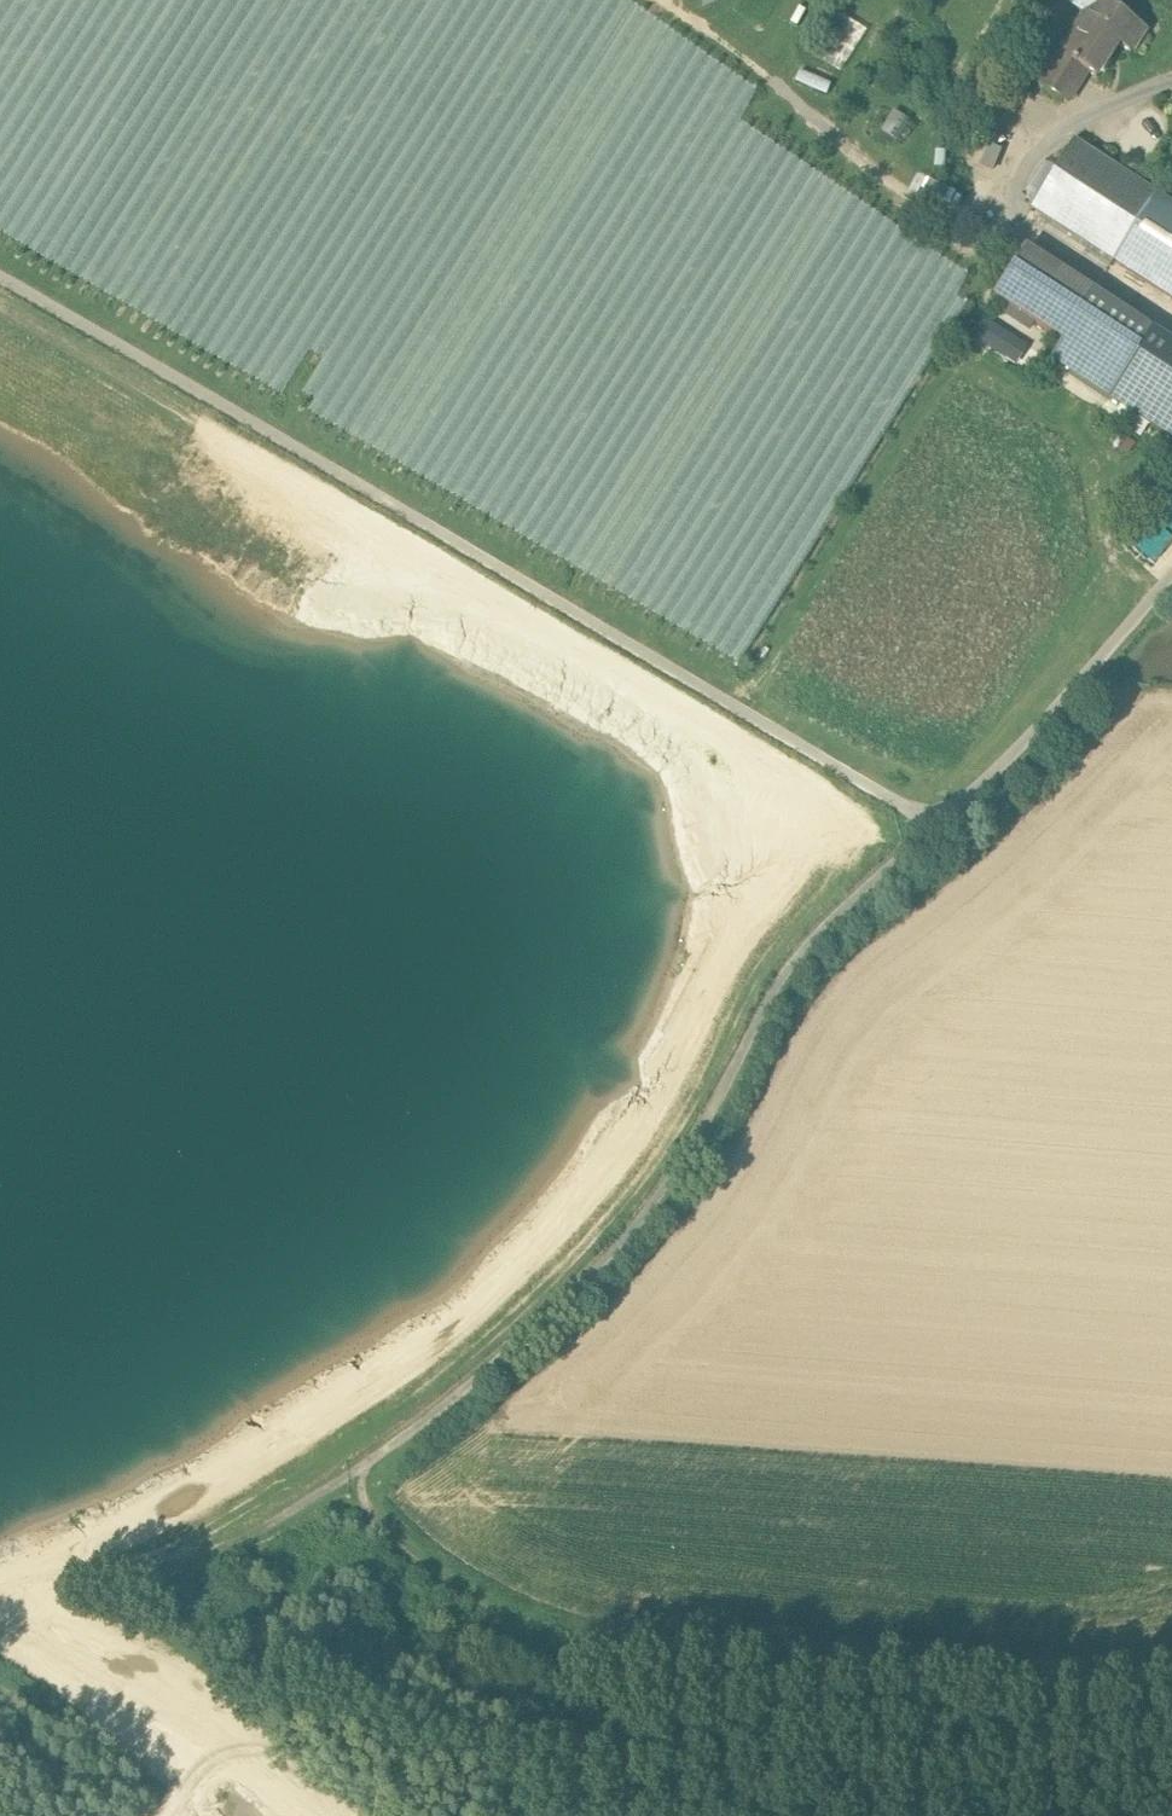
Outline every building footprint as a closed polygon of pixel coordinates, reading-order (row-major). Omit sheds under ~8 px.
[(1109,0),(1095,0),(1044,83),(1076,102),(1095,72),(1105,78),(1127,43),(1141,51),(1155,28),(1109,0)] [(841,66),(862,24),(838,13),(817,55),(841,66)] [(1080,138),(1037,206),(1171,291),(1171,196),(1080,138)] [(1099,292),(1029,249),(999,296),(1069,338),(1099,292)] [(965,336),(1013,359),(1023,338),(975,315),(965,336)]
